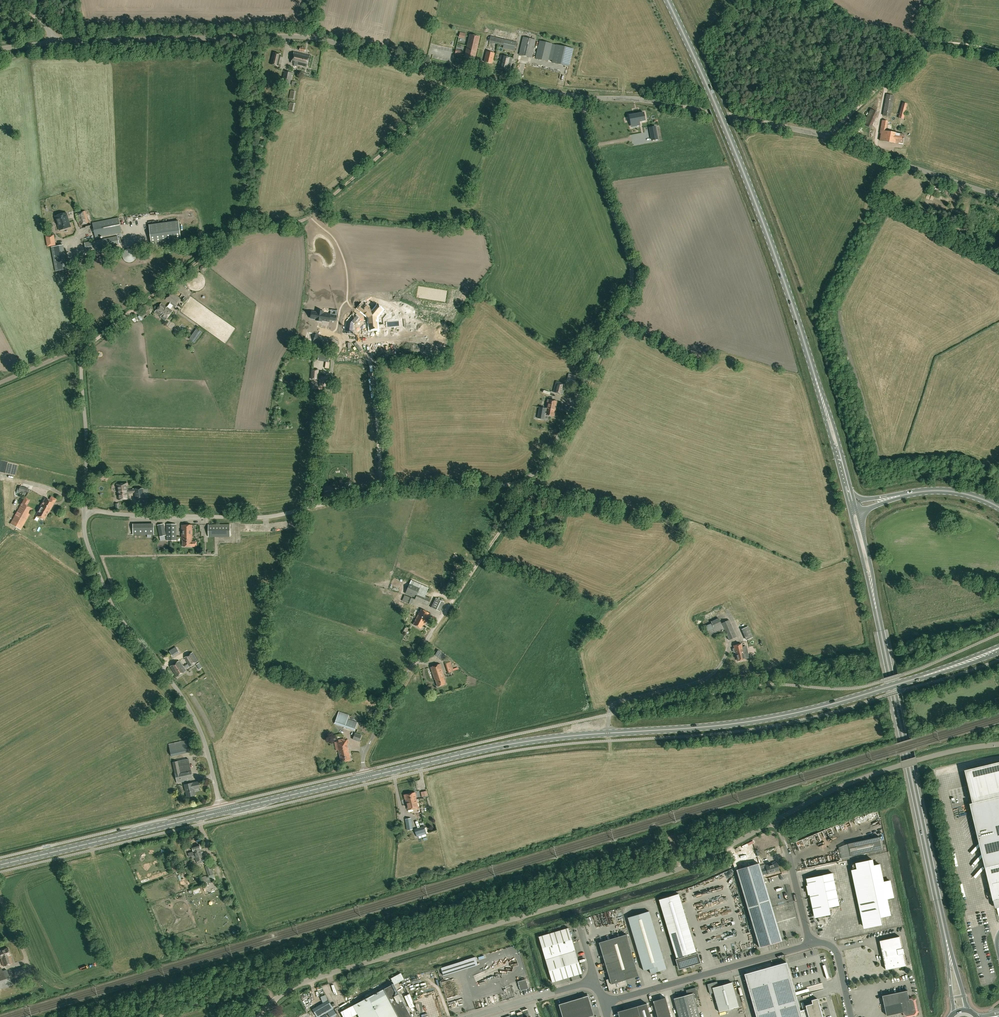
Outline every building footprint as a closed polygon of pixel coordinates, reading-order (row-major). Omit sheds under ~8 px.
[(470,35),(465,57),(474,59),(479,37),(470,35)] [(503,45),(503,48),(514,51),(516,42),(491,36),(489,42),(503,45)] [(535,40),(523,37),(519,54),(531,57),(535,40)] [(540,41),(535,58),(548,61),(552,44),(540,41)] [(556,45),(552,62),(569,66),(573,49),(556,45)] [(310,56),(294,52),(291,63),(307,67),(310,56)] [(494,54),(487,52),(484,62),(492,63),(494,54)] [(271,65),(278,66),(281,55),(273,53),(271,65)] [(512,58),(501,55),(498,68),(509,70),(512,58)] [(284,71),(281,84),(290,86),(292,73),(284,71)] [(894,95),(887,94),(883,115),(890,116),(894,95)] [(902,102),(898,118),(903,119),(907,104),(905,103),(902,102)] [(629,115),(631,124),(639,123),(640,123),(639,121),(645,120),(644,112),(638,113),(638,114),(629,115)] [(887,131),(888,122),(882,121),(880,134),(881,134),(880,141),(896,143),(896,142),(903,143),(904,134),(887,131)] [(76,214),(80,226),(89,223),(85,211),(76,214)] [(944,212),(940,211),(939,217),(951,221),(952,218),(943,215),(944,212)] [(55,216),(59,230),(71,227),(66,212),(55,216)] [(956,225),(935,217),(933,223),(954,231),(956,225)] [(94,223),(92,223),(95,238),(121,232),(118,218),(94,223)] [(179,221),(149,225),(152,245),(181,241),(179,221)] [(118,236),(84,243),(86,251),(120,244),(118,236)] [(51,248),(54,263),(66,260),(63,245),(51,248)] [(124,251),(123,252),(122,255),(122,257),(123,259),(124,261),(126,262),(128,263),(131,263),(133,262),(134,261),(136,259),(136,257),(136,255),(136,252),(135,251),(133,249),(131,249),(128,249),(126,249),(124,251)] [(172,311),(170,309),(173,305),(175,307),(181,300),(172,292),(166,300),(170,304),(167,308),(162,304),(155,312),(161,317),(165,321),(172,311)] [(363,312),(369,317),(369,320),(370,320),(370,323),(370,329),(377,328),(377,322),(375,322),(375,320),(377,320),(376,317),(382,310),(378,306),(372,313),(370,311),(371,309),(367,306),(365,309),(364,308),(364,309),(364,310),(363,312)] [(317,312),(312,311),(311,315),(311,316),(311,318),(316,319),(316,320),(322,321),(322,320),(329,321),(330,320),(335,321),(336,316),(323,313),(324,311),(318,310),(317,312)] [(347,321),(345,332),(353,333),(353,330),(352,330),(353,324),(358,317),(354,314),(353,316),(352,315),(347,321)] [(361,331),(362,342),(372,342),(371,331),(361,331)] [(329,347),(331,339),(328,338),(328,339),(317,336),(317,335),(315,334),(312,342),(329,347)] [(319,355),(318,361),(326,362),(329,363),(330,356),(319,355)] [(320,386),(327,386),(327,377),(318,376),(319,369),(312,369),(311,379),(318,380),(320,380),(320,386)] [(566,383),(556,381),(555,383),(553,392),(563,394),(565,385),(566,385),(566,383)] [(548,399),(546,408),(540,407),(538,418),(544,419),(544,415),(554,416),(557,401),(548,399)] [(16,474),(18,462),(0,459),(0,471),(16,474)] [(134,493),(135,499),(145,498),(144,487),(135,488),(135,489),(129,490),(128,482),(124,483),(124,487),(124,488),(122,488),(121,488),(117,488),(118,500),(129,499),(128,493),(134,493)] [(28,488),(19,486),(17,493),(26,496),(27,492),(28,492),(30,489),(28,488)] [(332,486),(322,487),(324,496),(333,495),(332,486)] [(44,520),(47,514),(47,515),(54,503),(45,498),(37,512),(38,512),(36,515),(44,520)] [(26,506),(22,503),(10,524),(21,530),(32,509),(26,506)] [(0,515),(0,516),(2,518),(5,515),(7,517),(12,513),(7,508),(0,515)] [(153,523),(133,523),(133,535),(153,535),(153,523)] [(0,533),(0,547),(14,529),(7,524),(0,533)] [(157,525),(160,536),(166,535),(164,524),(157,525)] [(167,524),(167,541),(176,540),(176,524),(167,524)] [(208,525),(209,537),(230,537),(230,524),(208,525)] [(197,546),(197,542),(193,542),(193,543),(191,543),(191,540),(192,540),(192,525),(182,525),(182,540),(183,540),(183,547),(197,546)] [(409,584),(405,594),(415,598),(415,600),(428,605),(431,599),(425,596),(424,596),(427,590),(428,589),(428,587),(420,584),(414,582),(411,580),(409,584)] [(437,598),(433,607),(442,610),(445,601),(437,598)] [(430,614),(421,609),(413,625),(421,629),(424,624),(430,614)] [(724,630),(719,618),(711,621),(711,623),(705,626),(710,636),(724,630)] [(729,620),(721,623),(729,640),(736,637),(729,620)] [(741,629),(746,640),(753,637),(748,626),(741,629)] [(741,644),(734,645),(734,648),(733,649),(733,651),(734,651),(735,651),(737,661),(745,659),(749,658),(747,651),(746,651),(745,647),(744,647),(742,647),(741,644)] [(435,653),(444,659),(447,655),(439,649),(435,653)] [(198,662),(192,653),(184,658),(190,667),(198,662)] [(176,677),(186,671),(179,661),(170,667),(176,677)] [(451,664),(451,662),(445,664),(448,673),(454,671),(453,670),(455,669),(453,663),(451,664)] [(446,684),(444,677),(440,664),(431,667),(435,679),(438,686),(446,684)] [(335,724),(355,731),(357,723),(348,720),(349,716),(339,713),(335,724)] [(360,742),(362,736),(355,733),(353,739),(360,742)] [(169,744),(171,756),(189,752),(186,741),(187,741),(187,740),(169,744)] [(349,743),(348,740),(335,742),(337,751),(339,750),(341,762),(351,760),(347,744),(349,743)] [(193,777),(189,759),(172,762),(177,783),(189,781),(188,778),(193,777)] [(965,770),(973,802),(970,803),(993,899),(995,907),(998,906),(998,762),(965,770)] [(200,788),(199,781),(184,785),(187,797),(196,795),(194,789),(200,788)] [(405,799),(406,799),(408,810),(418,808),(416,797),(416,792),(404,795),(405,799)] [(411,818),(405,819),(407,830),(413,829),(411,818)] [(424,826),(414,829),(417,837),(427,834),(424,826)] [(684,834),(675,836),(678,846),(681,845),(680,840),(685,838),(684,834)] [(856,842),(848,844),(851,857),(859,855),(883,850),(880,837),(876,838),(875,837),(873,839),(856,842)] [(199,845),(192,847),(193,851),(188,853),(189,857),(195,855),(195,857),(196,861),(197,861),(197,864),(202,862),(201,860),(204,859),(203,856),(204,855),(203,853),(202,853),(200,849),(201,849),(199,845)] [(854,870),(852,870),(863,921),(864,921),(865,928),(881,925),(879,917),(891,915),(887,898),(894,897),(890,881),(884,882),(880,864),(874,866),(873,860),(853,864),(854,870)] [(759,947),(781,941),(759,863),(737,870),(759,947)] [(761,869),(763,875),(768,873),(768,874),(779,870),(777,863),(770,865),(770,864),(766,866),(766,867),(761,869)] [(205,866),(210,879),(214,878),(210,864),(205,866)] [(814,910),(816,917),(829,914),(828,908),(839,905),(833,873),(807,878),(809,885),(807,886),(809,895),(811,894),(814,911),(814,910)] [(679,968),(699,962),(678,894),(659,899),(679,968)] [(649,911),(628,917),(644,970),(649,969),(651,973),(666,969),(649,911)] [(568,928),(551,933),(539,937),(552,982),(582,973),(568,928)] [(609,990),(627,985),(625,980),(639,976),(626,934),(599,942),(609,978),(606,980),(609,990)] [(906,966),(903,953),(904,953),(903,948),(902,949),(900,936),(880,941),(886,970),(906,966)] [(0,951),(0,959),(1,958),(3,966),(12,963),(10,955),(11,955),(9,949),(0,951)] [(465,961),(467,968),(478,965),(476,957),(465,961)] [(443,972),(459,969),(457,961),(441,965),(443,972)] [(744,974),(756,1016),(822,1016),(817,998),(811,1000),(812,1003),(805,1005),(806,1009),(800,1011),(786,962),(744,974)] [(24,966),(13,970),(15,975),(26,972),(24,966)] [(6,970),(0,972),(0,989),(11,985),(6,970)] [(447,1013),(437,979),(417,985),(427,1016),(433,1016),(447,1013)] [(526,979),(518,982),(519,985),(518,985),(519,985),(520,988),(519,988),(520,988),(521,991),(529,988),(526,979)] [(739,1007),(732,982),(718,986),(717,981),(707,984),(710,994),(714,993),(719,1012),(739,1007)] [(353,1005),(359,1016),(412,1016),(394,984),(353,1005)] [(687,995),(674,999),(679,1016),(700,1016),(694,998),(698,997),(695,987),(686,990),(687,995)] [(918,1011),(917,1011),(914,1000),(916,1000),(916,999),(912,996),(909,997),(908,990),(883,996),(887,1016),(904,1012),(904,1014),(902,1014),(902,1015),(905,1016),(907,1016),(915,1014),(915,1016),(916,1016),(919,1012),(918,1011)] [(588,995),(559,1004),(563,1016),(587,1016),(594,1015),(588,995)] [(657,1016),(671,1016),(665,997),(653,1001),(657,1016)] [(317,1016),(320,1016),(334,1009),(328,1000),(313,1009),(317,1016)] [(619,1016),(650,1016),(647,1003),(617,1011),(619,1016)]
